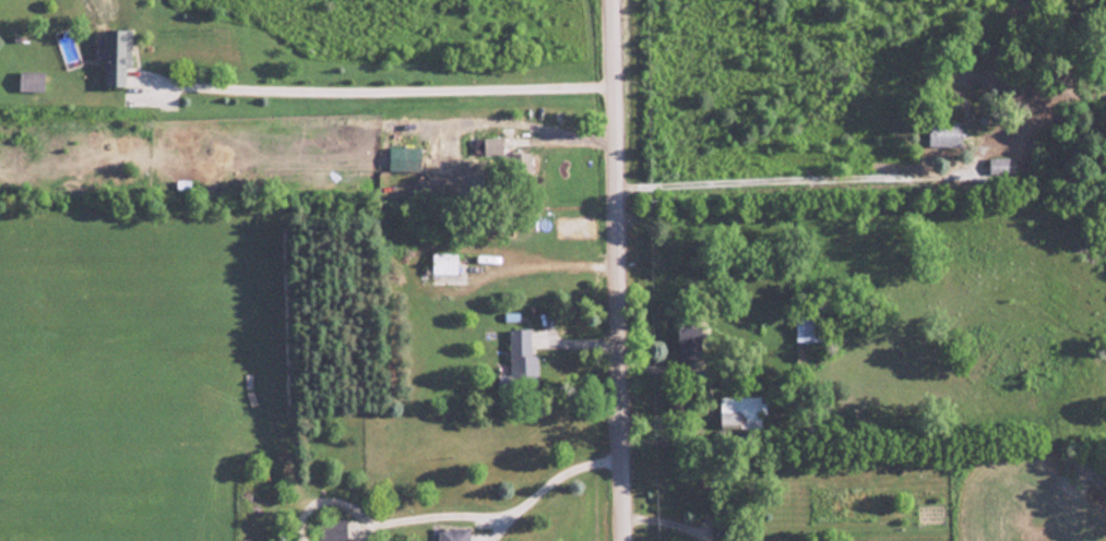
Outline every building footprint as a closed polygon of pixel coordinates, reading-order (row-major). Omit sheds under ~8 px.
[(129,29),(102,29),(102,86),(123,86),(123,68),(129,68),(129,29)] [(42,92),(42,72),(17,71),(17,91),(42,92)] [(1043,103),(1027,103),(1025,127),(1042,128),(1043,103)] [(926,146),(959,147),(960,123),(927,122),(926,146)] [(472,138),(472,155),(501,154),(500,137),(472,138)] [(386,170),(415,171),(415,147),(387,147),(386,170)] [(529,176),(528,152),(503,153),(503,176),(529,176)] [(987,174),(1032,173),(1031,158),(987,159),(987,174)] [(455,274),(455,254),(430,254),(430,274),(455,274)] [(793,342),(820,342),(820,315),(793,316),(793,342)] [(675,358),(699,358),(698,327),(674,328),(675,358)] [(507,330),(508,386),(536,385),(535,355),(529,355),(528,329),(507,330)] [(718,397),(718,428),(759,427),(758,414),(762,414),(761,396),(718,397)] [(345,539),(344,519),(317,521),(318,540),(345,539)] [(465,528),(435,528),(435,540),(465,540),(465,528)]
